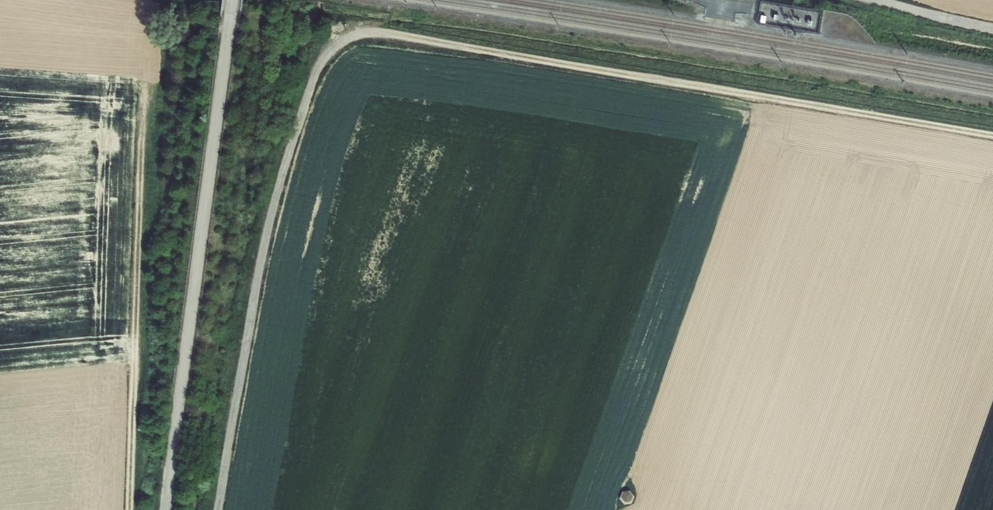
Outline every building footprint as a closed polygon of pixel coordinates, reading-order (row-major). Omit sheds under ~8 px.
[(626,491),(623,491),(621,495),(620,498),(622,501),(624,504),(628,504),(632,503),(633,500),(635,496),(632,493),(630,490),(626,491)]
